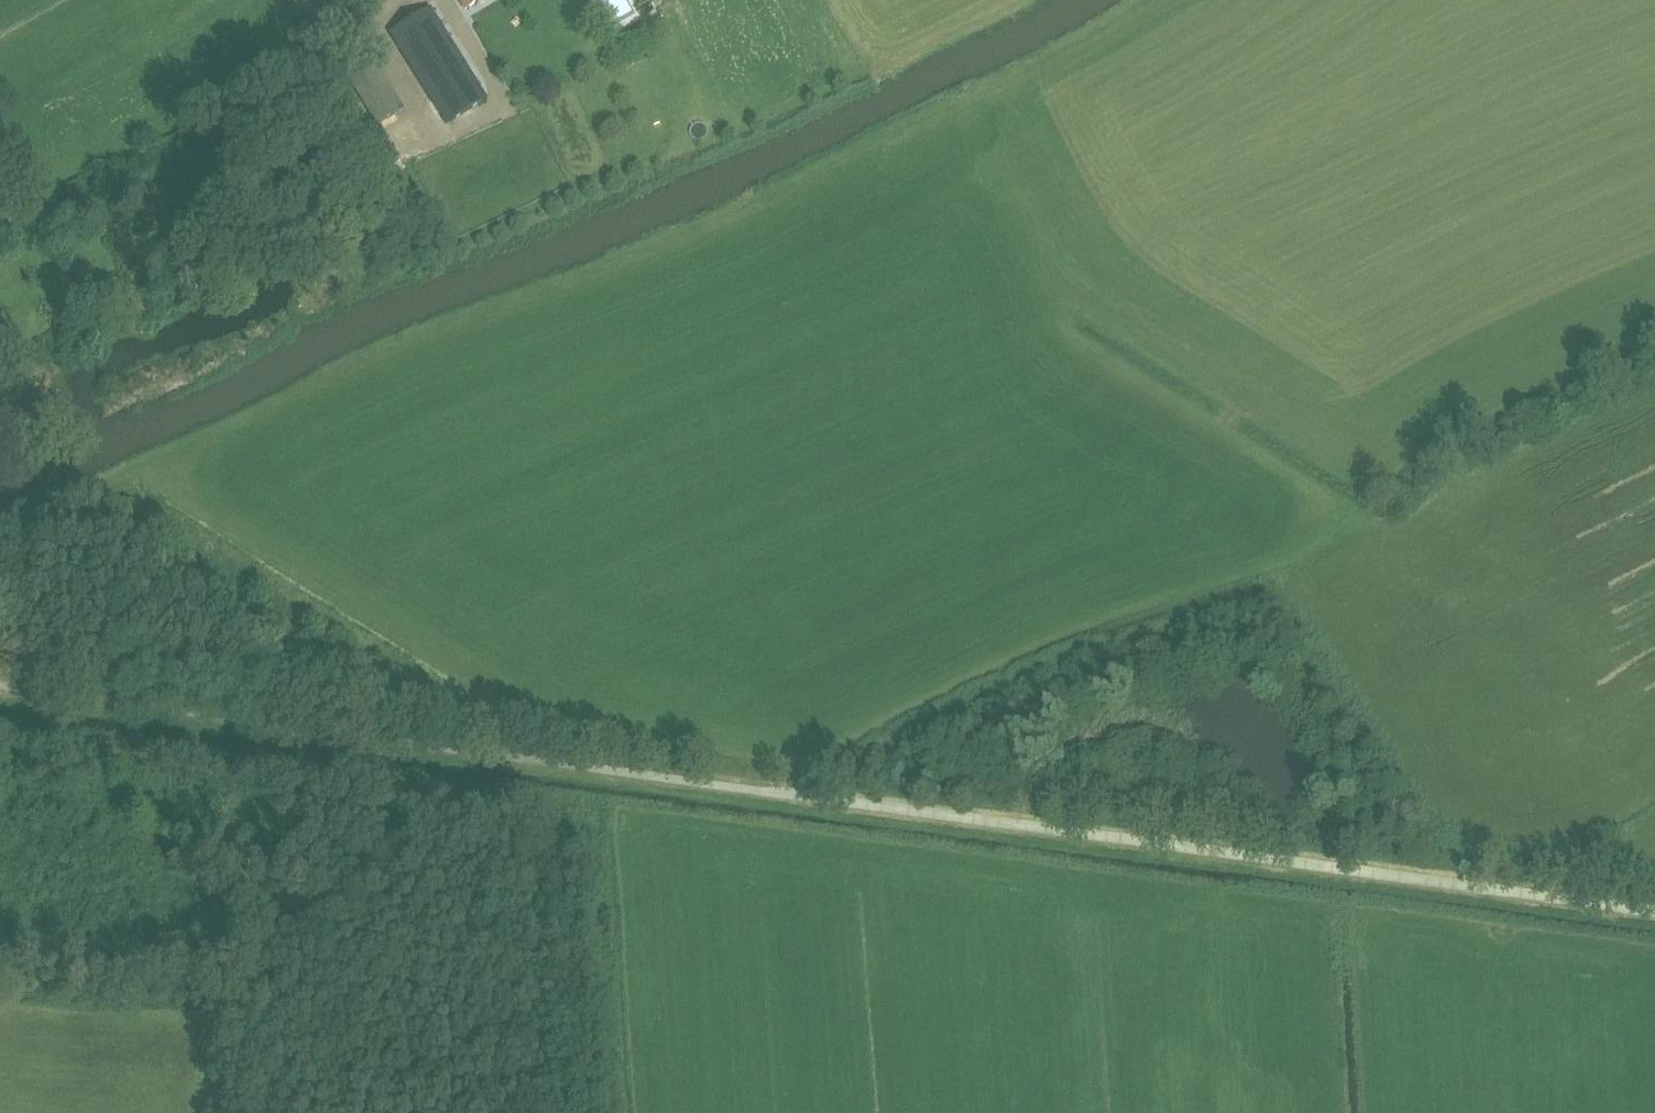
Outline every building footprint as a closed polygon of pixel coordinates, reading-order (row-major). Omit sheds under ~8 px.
[(620,29),(642,18),(634,0),(605,0),(620,29)] [(658,16),(650,2),(639,7),(646,22),(658,16)] [(447,123),(486,98),(430,8),(390,33),(447,123)] [(373,50),(341,72),(376,128),(408,105),(373,50)]
